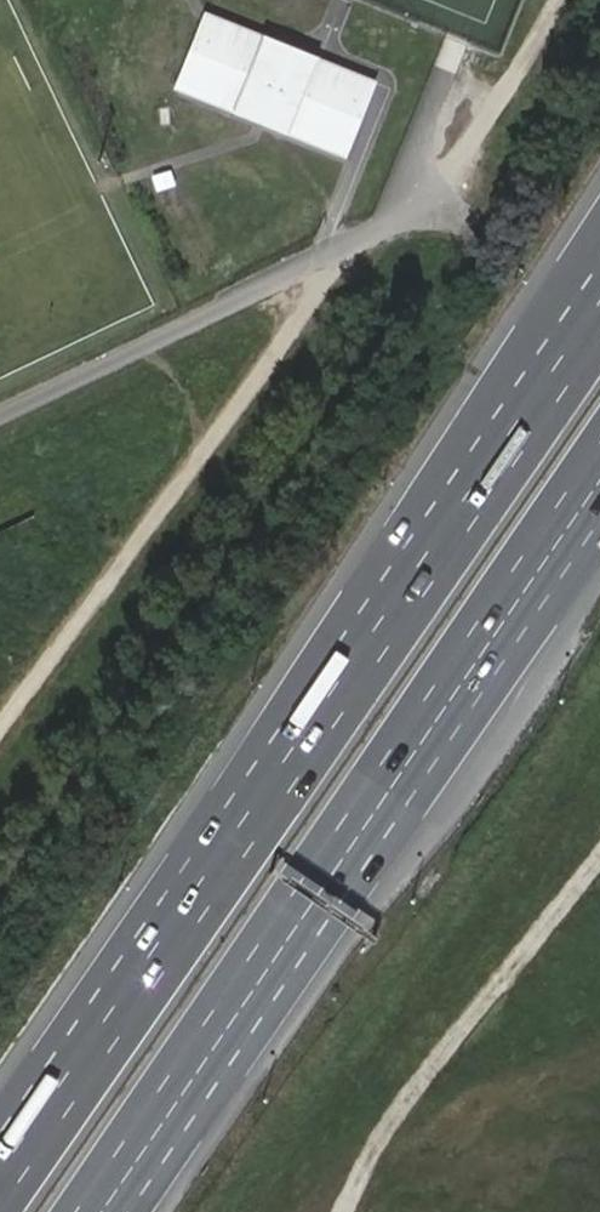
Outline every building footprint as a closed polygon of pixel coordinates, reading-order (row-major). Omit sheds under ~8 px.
[(378,82),(204,13),(173,91),(346,161),(378,82)]
